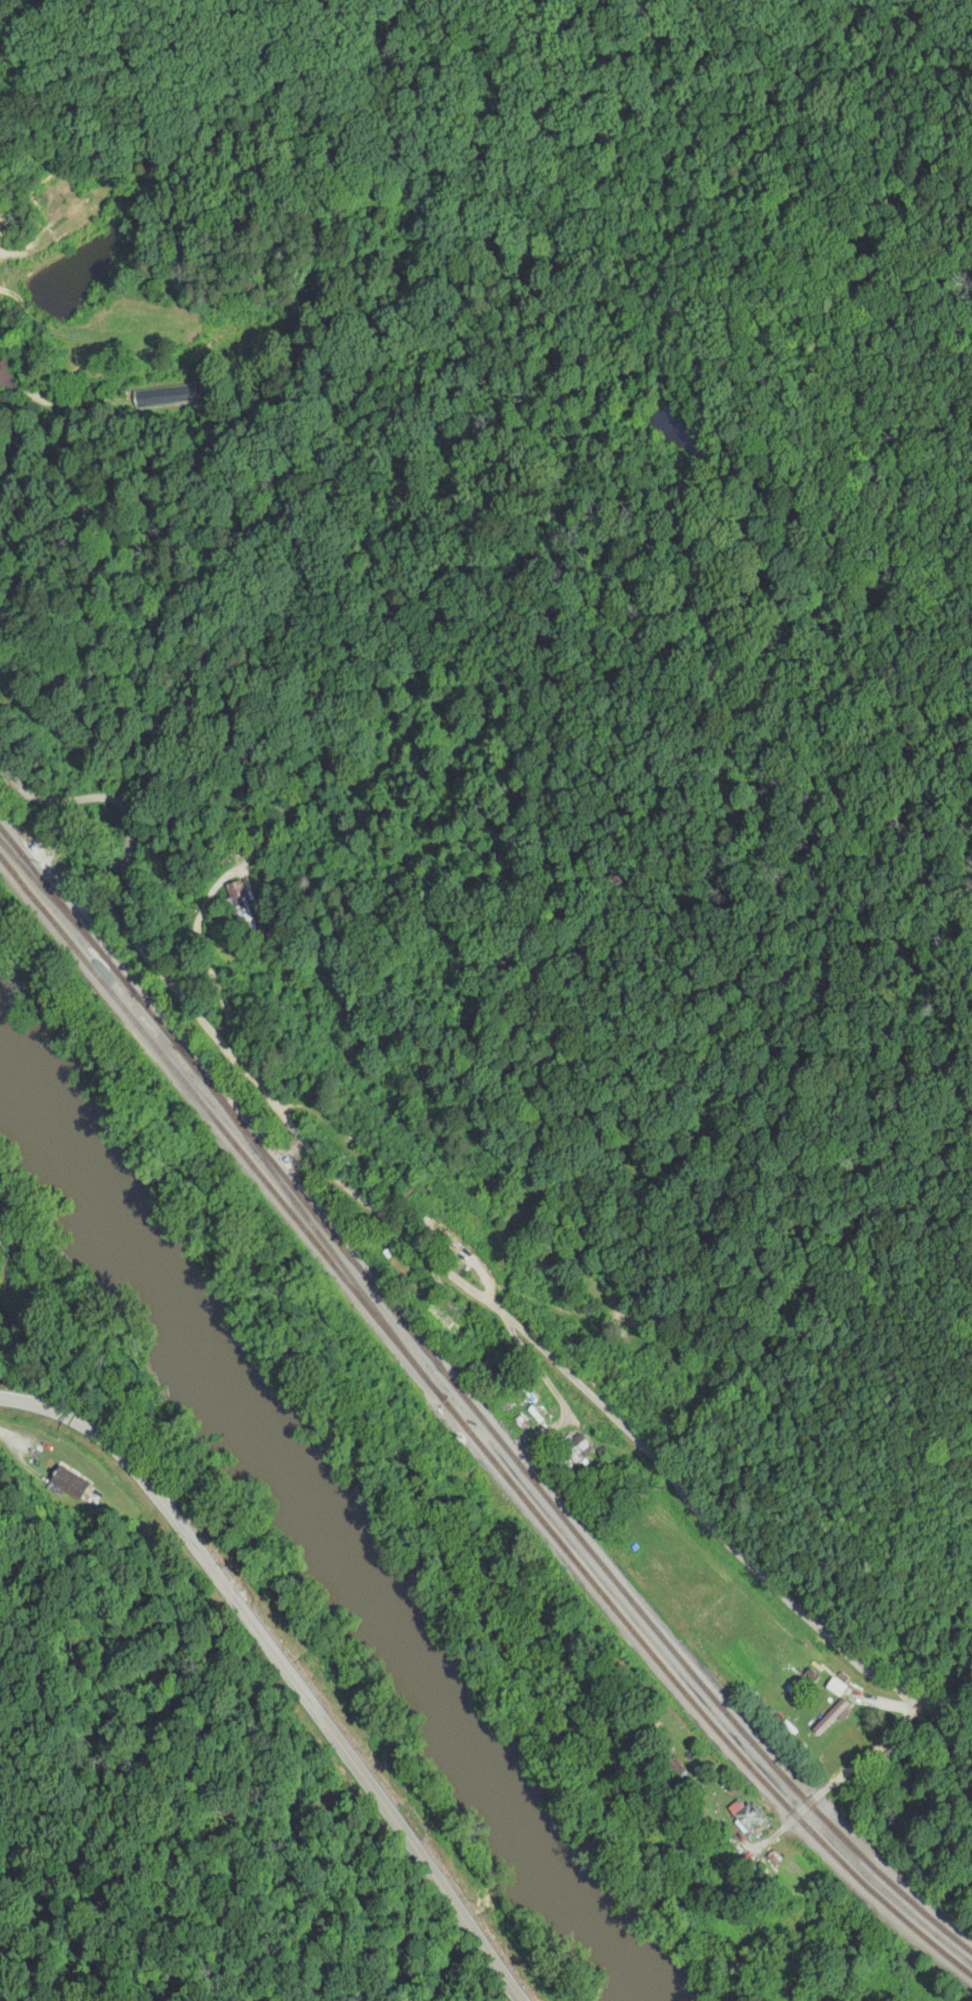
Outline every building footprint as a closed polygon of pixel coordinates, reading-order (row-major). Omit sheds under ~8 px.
[(246,900),(240,880),(226,884),(232,904),(246,900)] [(448,1329),(454,1324),(443,1313),(438,1318),(448,1329)] [(562,1447),(575,1464),(594,1449),(581,1432),(562,1447)] [(49,1477),(76,1497),(86,1484),(59,1463),(49,1477)] [(810,1729),(819,1738),(850,1707),(841,1698),(810,1729)] [(747,1800),(740,1806),(735,1800),(723,1810),(743,1832),(761,1816),(747,1800)]
